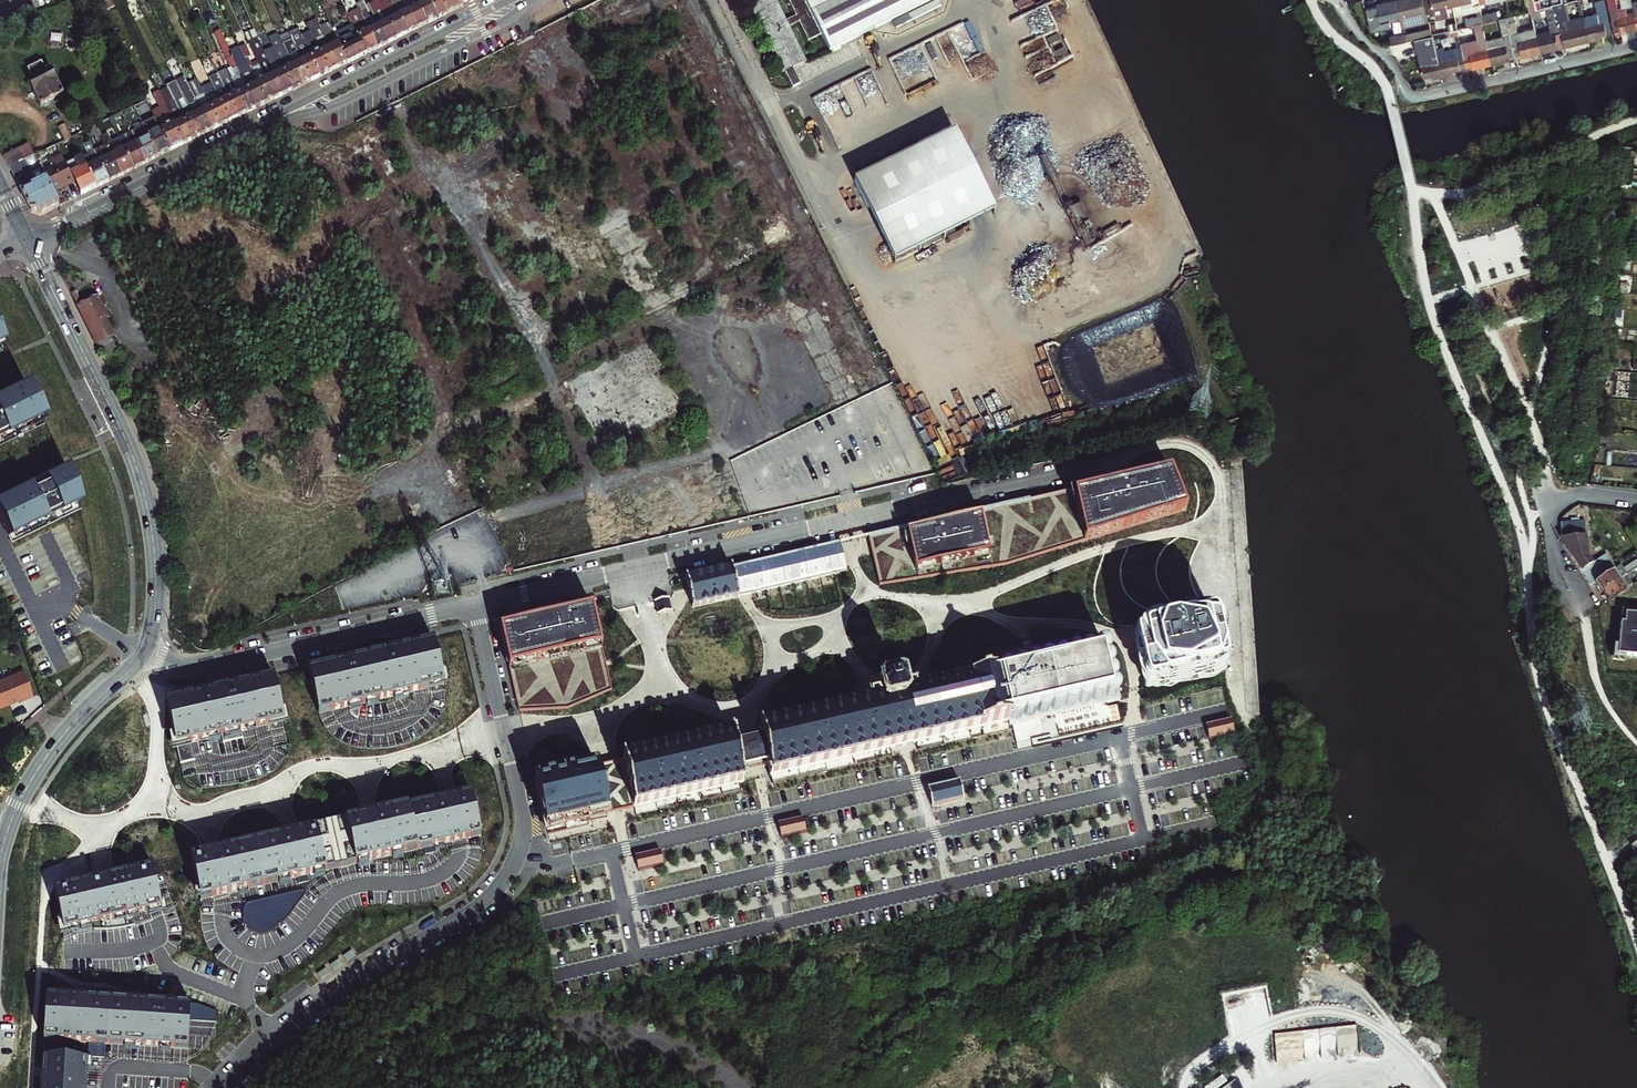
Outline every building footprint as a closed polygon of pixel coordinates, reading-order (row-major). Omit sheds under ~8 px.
[(390,1),(399,19),(408,38),(418,34),(409,14),(402,0),(391,0),(390,1)] [(409,14),(418,34),(429,28),(419,9),(415,0),(402,0),(409,14)] [(419,9),(429,28),(439,23),(428,0),(415,0),(419,9)] [(439,23),(448,19),(440,0),(428,0),(439,23)] [(448,19),(462,12),(455,0),(440,0),(448,19)] [(462,12),(472,7),(469,0),(455,0),(462,12)] [(830,59),(881,34),(927,10),(947,0),(800,0),(830,59)] [(1012,13),(1026,8),(1027,12),(1053,3),(1052,0),(1007,0),(1012,13)] [(1401,17),(1397,0),(1377,5),(1378,7),(1368,9),(1373,31),(1392,27),(1390,20),(1401,17)] [(1397,0),(1401,17),(1404,29),(1429,23),(1423,0),(1397,0)] [(1429,23),(1436,22),(1438,29),(1446,27),(1444,20),(1450,18),(1447,7),(1453,5),(1451,0),(1423,0),(1429,23)] [(1453,5),(1456,18),(1477,13),(1478,18),(1465,21),(1467,28),(1480,25),(1484,24),(1482,17),(1481,11),(1478,0),(1451,0),(1453,5)] [(1481,11),(1508,6),(1507,2),(1506,0),(1478,0),(1481,11)] [(1530,14),(1537,12),(1534,0),(1527,0),(1530,14)] [(1552,9),(1562,6),(1562,4),(1561,0),(1550,0),(1552,9)] [(1576,3),(1579,14),(1595,10),(1601,9),(1599,0),(1588,3),(1587,0),(1576,3)] [(1611,34),(1623,31),(1624,34),(1634,32),(1630,14),(1620,16),(1619,12),(1611,13),(1608,0),(1603,0),(1611,34)] [(389,24),(398,43),(408,38),(399,19),(390,1),(380,6),(389,24)] [(1627,3),(1630,14),(1634,32),(1636,32),(1636,1),(1627,3)] [(809,55),(782,3),(751,19),(777,71),(809,55)] [(375,23),(388,48),(398,43),(389,24),(380,6),(370,10),(375,23)] [(1581,26),(1580,20),(1568,23),(1563,6),(1562,6),(1552,9),(1558,35),(1561,46),(1562,50),(1586,44),(1581,26)] [(1529,14),(1531,20),(1545,17),(1549,31),(1534,35),(1535,37),(1539,55),(1549,52),(1548,49),(1561,46),(1558,35),(1552,9),(1537,12),(1530,14),(1529,14)] [(1601,9),(1595,10),(1596,14),(1579,18),(1580,20),(1581,26),(1586,44),(1598,41),(1597,37),(1607,35),(1602,13),(1601,9)] [(927,10),(881,34),(884,40),(900,33),(903,39),(918,31),(915,25),(931,17),(927,10)] [(388,48),(375,23),(371,25),(365,14),(360,16),(361,19),(378,53),(388,48)] [(1048,14),(1033,17),(1036,31),(1050,28),(1048,14)] [(1482,17),(1484,24),(1496,21),(1499,21),(1497,14),(1482,17)] [(1511,18),(1501,20),(1510,58),(1527,54),(1527,58),(1539,55),(1535,37),(1534,35),(1533,30),(1516,34),(1512,18),(1511,18)] [(378,53),(361,19),(352,23),(356,34),(368,59),(378,53)] [(1510,58),(1501,20),(1499,21),(1496,21),(1500,37),(1484,42),(1486,48),(1490,66),(1498,64),(1497,62),(1510,58)] [(341,72),(322,31),(319,24),(309,28),(313,36),(332,76),(341,72)] [(1467,28),(1461,29),(1465,44),(1460,46),(1463,57),(1466,69),(1478,66),(1479,69),(1490,66),(1486,48),(1479,50),(1475,35),(1482,33),(1480,25),(1467,28)] [(331,27),(322,31),(341,72),(350,67),(339,43),(331,27)] [(968,31),(820,106),(845,157),(994,81),(968,31)] [(1431,31),(1406,37),(1407,42),(1413,41),(1431,37),(1432,36),(1431,31)] [(1432,36),(1431,37),(1432,42),(1457,36),(1456,31),(1432,36)] [(259,112),(232,55),(222,34),(217,37),(233,71),(229,74),(249,117),(259,112)] [(256,34),(246,38),(259,65),(267,81),(277,103),(285,99),(275,77),(265,55),(256,34)] [(356,34),(339,43),(350,67),(368,59),(356,34)] [(1406,37),(1405,35),(1391,38),(1393,46),(1407,42),(1406,37)] [(290,36),(282,40),(304,90),(313,85),(294,44),(290,36)] [(332,76),(313,36),(303,40),(322,81),(332,76)] [(270,41),(275,51),(284,73),(294,95),(304,90),(282,40),(279,37),(270,41)] [(1431,37),(1413,41),(1423,79),(1430,77),(1431,80),(1441,78),(1437,60),(1435,51),(1432,42),(1431,37)] [(322,81),(303,40),(294,44),(313,85),(322,81)] [(249,49),(242,52),(252,74),(254,78),(257,86),(267,108),(277,103),(267,81),(259,65),(254,67),(252,62),(254,60),(249,49)] [(1435,51),(1437,60),(1441,78),(1449,76),(1448,73),(1466,69),(1463,57),(1462,52),(1454,54),(1449,51),(1444,53),(1443,49),(1435,51)] [(241,51),(232,55),(259,112),(267,108),(257,86),(254,78),(252,74),(242,52),(241,51)] [(275,51),(265,55),(275,77),(285,99),(294,95),(284,73),(275,51)] [(1063,57),(1053,62),(1057,71),(1068,66),(1063,57)] [(34,83),(28,85),(41,111),(66,99),(53,73),(47,76),(42,67),(29,73),(34,83)] [(187,77),(187,80),(214,135),(223,130),(204,90),(196,73),(187,77)] [(1071,73),(1061,78),(1064,84),(1074,79),(1071,73)] [(229,74),(220,77),(240,121),(249,117),(229,74)] [(220,77),(211,81),(214,86),(231,126),(240,121),(220,77)] [(187,80),(178,84),(194,117),(205,139),(214,135),(187,80)] [(178,84),(169,88),(169,89),(180,110),(181,114),(185,121),(196,143),(205,139),(194,117),(178,84)] [(231,126),(214,86),(204,90),(223,130),(231,126)] [(169,89),(159,94),(162,100),(166,108),(167,110),(175,126),(186,148),(196,143),(185,121),(181,114),(180,110),(169,89)] [(161,111),(153,114),(157,122),(173,155),(186,148),(175,126),(167,110),(166,108),(162,100),(159,94),(154,96),(161,111)] [(144,129),(149,141),(159,161),(173,155),(157,122),(144,129)] [(139,134),(132,137),(147,167),(159,161),(149,141),(143,144),(139,134)] [(147,167),(132,137),(120,144),(135,174),(147,167)] [(104,141),(108,150),(122,180),(135,174),(120,144),(113,147),(109,139),(104,141)] [(895,272),(924,258),(920,249),(938,239),(943,248),(948,245),(946,240),(953,236),(956,241),(996,221),(955,141),(855,191),(895,272)] [(5,162),(10,173),(36,160),(30,149),(5,162)] [(122,180),(108,150),(101,153),(106,163),(100,166),(110,186),(122,180)] [(1635,153),(1623,152),(1622,170),(1634,171),(1636,171),(1636,164),(1634,163),(1635,153)] [(94,169),(88,172),(98,192),(110,186),(100,166),(96,156),(89,159),(94,169)] [(36,160),(10,173),(32,218),(41,220),(60,210),(54,198),(43,176),(36,160)] [(43,176),(54,198),(77,187),(68,169),(64,160),(52,166),(54,172),(43,176)] [(98,192),(88,172),(83,162),(68,169),(77,187),(82,200),(98,192)] [(1632,187),(1634,171),(1622,170),(1621,186),(1632,187)] [(1636,205),(1636,204),(1621,202),(1620,219),(1636,220),(1636,205)] [(946,240),(948,245),(956,241),(953,236),(946,240)] [(920,249),(924,258),(943,248),(938,239),(920,249)] [(98,298),(76,308),(96,349),(118,339),(98,298)] [(0,396),(0,446),(40,427),(20,386),(0,396)] [(0,496),(0,536),(4,543),(78,509),(59,469),(0,496)] [(1071,499),(1084,550),(1183,520),(1166,478),(1120,488),(1071,499)] [(905,537),(865,545),(877,594),(1004,575),(1084,550),(1071,499),(985,519),(944,528),(905,537)] [(1573,519),(1573,523),(1573,535),(1562,535),(1570,551),(1593,583),(1596,580),(1618,566),(1609,551),(1596,559),(1592,552),(1589,519),(1582,519),(1582,516),(1573,516),(1573,519)] [(707,581),(684,586),(691,615),(736,605),(736,604),(845,579),(838,551),(821,555),(805,559),(789,562),(775,566),(761,569),(748,571),(730,576),(707,581)] [(1618,566),(1596,580),(1603,590),(1622,577),(1630,572),(1636,568),(1636,558),(1624,565),(1623,563),(1618,566)] [(1630,572),(1622,577),(1626,583),(1634,578),(1630,572)] [(1626,583),(1622,577),(1603,590),(1609,600),(1636,582),(1634,578),(1626,583)] [(666,606),(653,609),(656,623),(670,620),(666,606)] [(543,618),(496,629),(507,672),(517,719),(565,716),(610,698),(600,651),(589,608),(543,618)] [(1230,678),(1215,615),(1136,634),(1129,636),(1137,669),(1144,698),(1230,678)] [(1626,615),(1625,625),(1620,624),(1617,656),(1636,658),(1636,616),(1626,615)] [(443,689),(433,644),(399,652),(340,666),(308,673),(318,718),(443,689)] [(861,762),(874,759),(906,752),(1004,730),(1005,733),(1009,733),(1118,708),(1105,651),(1028,669),(996,676),(997,681),(993,682),(913,699),(912,696),(903,698),(900,686),(889,688),(876,691),(878,703),(867,706),(868,710),(754,736),(765,785),(861,762)] [(0,684),(0,712),(20,703),(20,704),(31,699),(20,675),(0,684)] [(284,727),(274,681),(247,687),(216,694),(187,701),(165,706),(170,728),(175,751),(284,727)] [(1234,718),(1209,723),(1212,738),(1237,733),(1234,718)] [(741,790),(730,743),(620,768),(631,816),(741,790)] [(607,821),(596,774),(564,781),(533,788),(544,836),(607,821)] [(928,787),(932,805),(964,797),(960,780),(928,787)] [(216,856),(190,863),(200,906),(297,884),(299,889),(307,888),(306,882),(423,856),(424,862),(433,860),(432,854),(479,843),(470,799),(433,807),(363,823),(295,839),(216,856)] [(806,816),(780,821),(784,836),(809,830),(806,816)] [(661,850),(635,855),(639,870),(664,865),(661,850)] [(72,889),(53,894),(62,936),(92,929),(93,936),(113,935),(134,931),(132,921),(161,914),(151,871),(133,875),(100,883),(72,889)] [(305,900),(301,897),(249,910),(242,914),(242,916),(242,929),(243,932),(252,939),(256,941),(263,941),(270,938),(287,924),(305,900)] [(356,956),(353,952),(345,957),(348,962),(356,956)] [(343,965),(339,960),(331,966),(334,971),(343,965)] [(330,974),(327,969),(318,975),(322,980),(330,974)] [(216,1018),(195,1011),(129,1006),(74,1002),(46,1000),(42,1045),(88,1048),(86,1062),(102,1064),(104,1050),(186,1055),(188,1027),(215,1028),(216,1018)] [(1274,1031),(1275,1061),(1323,1058),(1323,1052),(1358,1050),(1356,1026),(1274,1031)] [(41,1062),(39,1087),(84,1087),(86,1065),(41,1062)]
